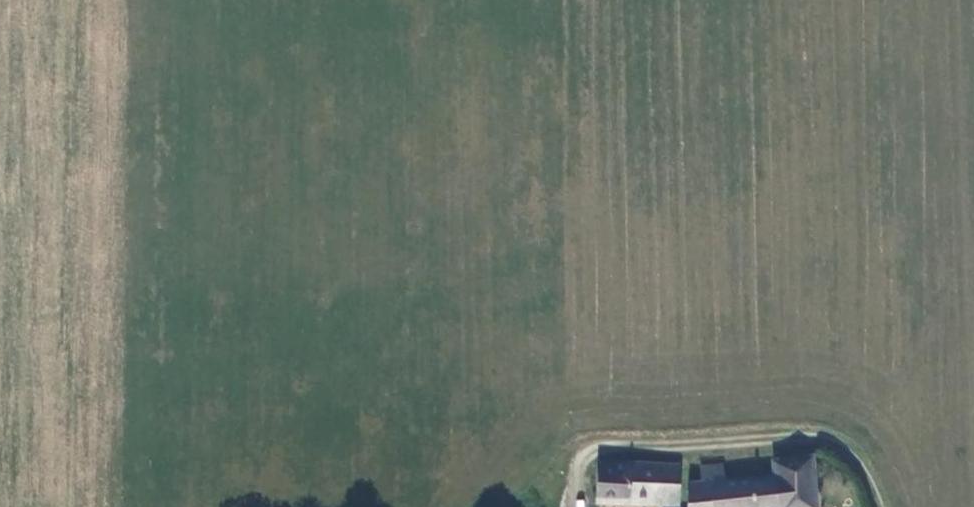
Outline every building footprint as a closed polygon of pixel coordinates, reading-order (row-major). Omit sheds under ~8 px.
[(810,459),(774,463),(776,479),(721,483),(719,467),(699,470),(700,484),(686,487),(689,506),(819,506),(810,459)] [(676,468),(595,466),(595,502),(677,505),(676,468)]
